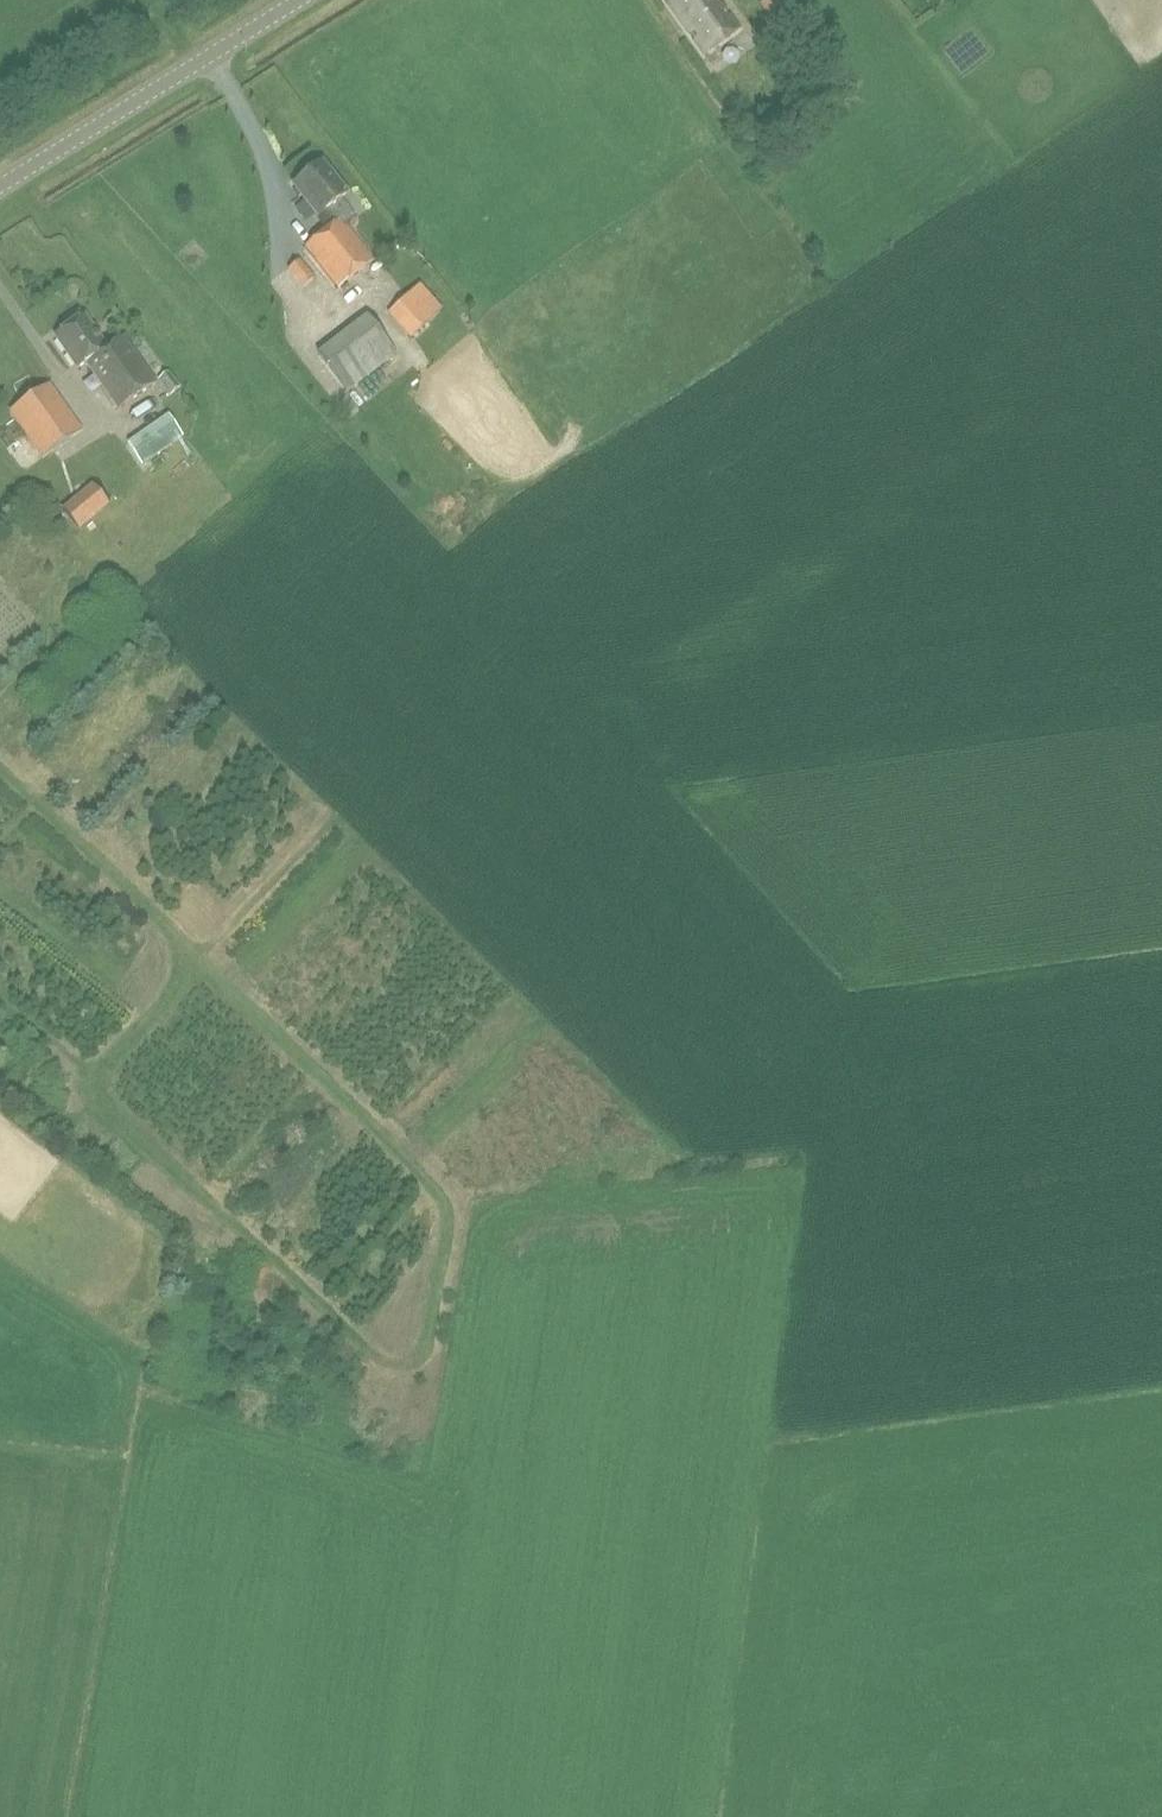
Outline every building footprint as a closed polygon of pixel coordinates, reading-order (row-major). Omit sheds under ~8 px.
[(737,27),(717,0),(665,0),(663,1),(702,53),(737,27)] [(340,287),(375,258),(346,223),(355,216),(340,198),(347,192),(321,161),(293,184),(319,216),(326,210),(336,222),(307,247),(340,287)] [(309,281),(313,277),(300,260),(289,269),(302,286),(309,281)] [(390,314),(413,337),(448,302),(434,286),(415,303),(408,296),(390,314)] [(118,410),(155,384),(123,337),(107,348),(85,316),(84,317),(80,312),(69,320),(72,325),(56,336),(78,368),(86,363),(118,410)] [(346,390),(396,353),(368,317),(319,354),(346,390)] [(171,395),(180,388),(169,372),(159,380),(171,395)] [(43,458),(82,431),(49,383),(10,410),(43,458)] [(141,465),(152,457),(184,437),(168,415),(126,443),(141,465)] [(63,510),(78,528),(108,503),(93,485),(63,510)]
